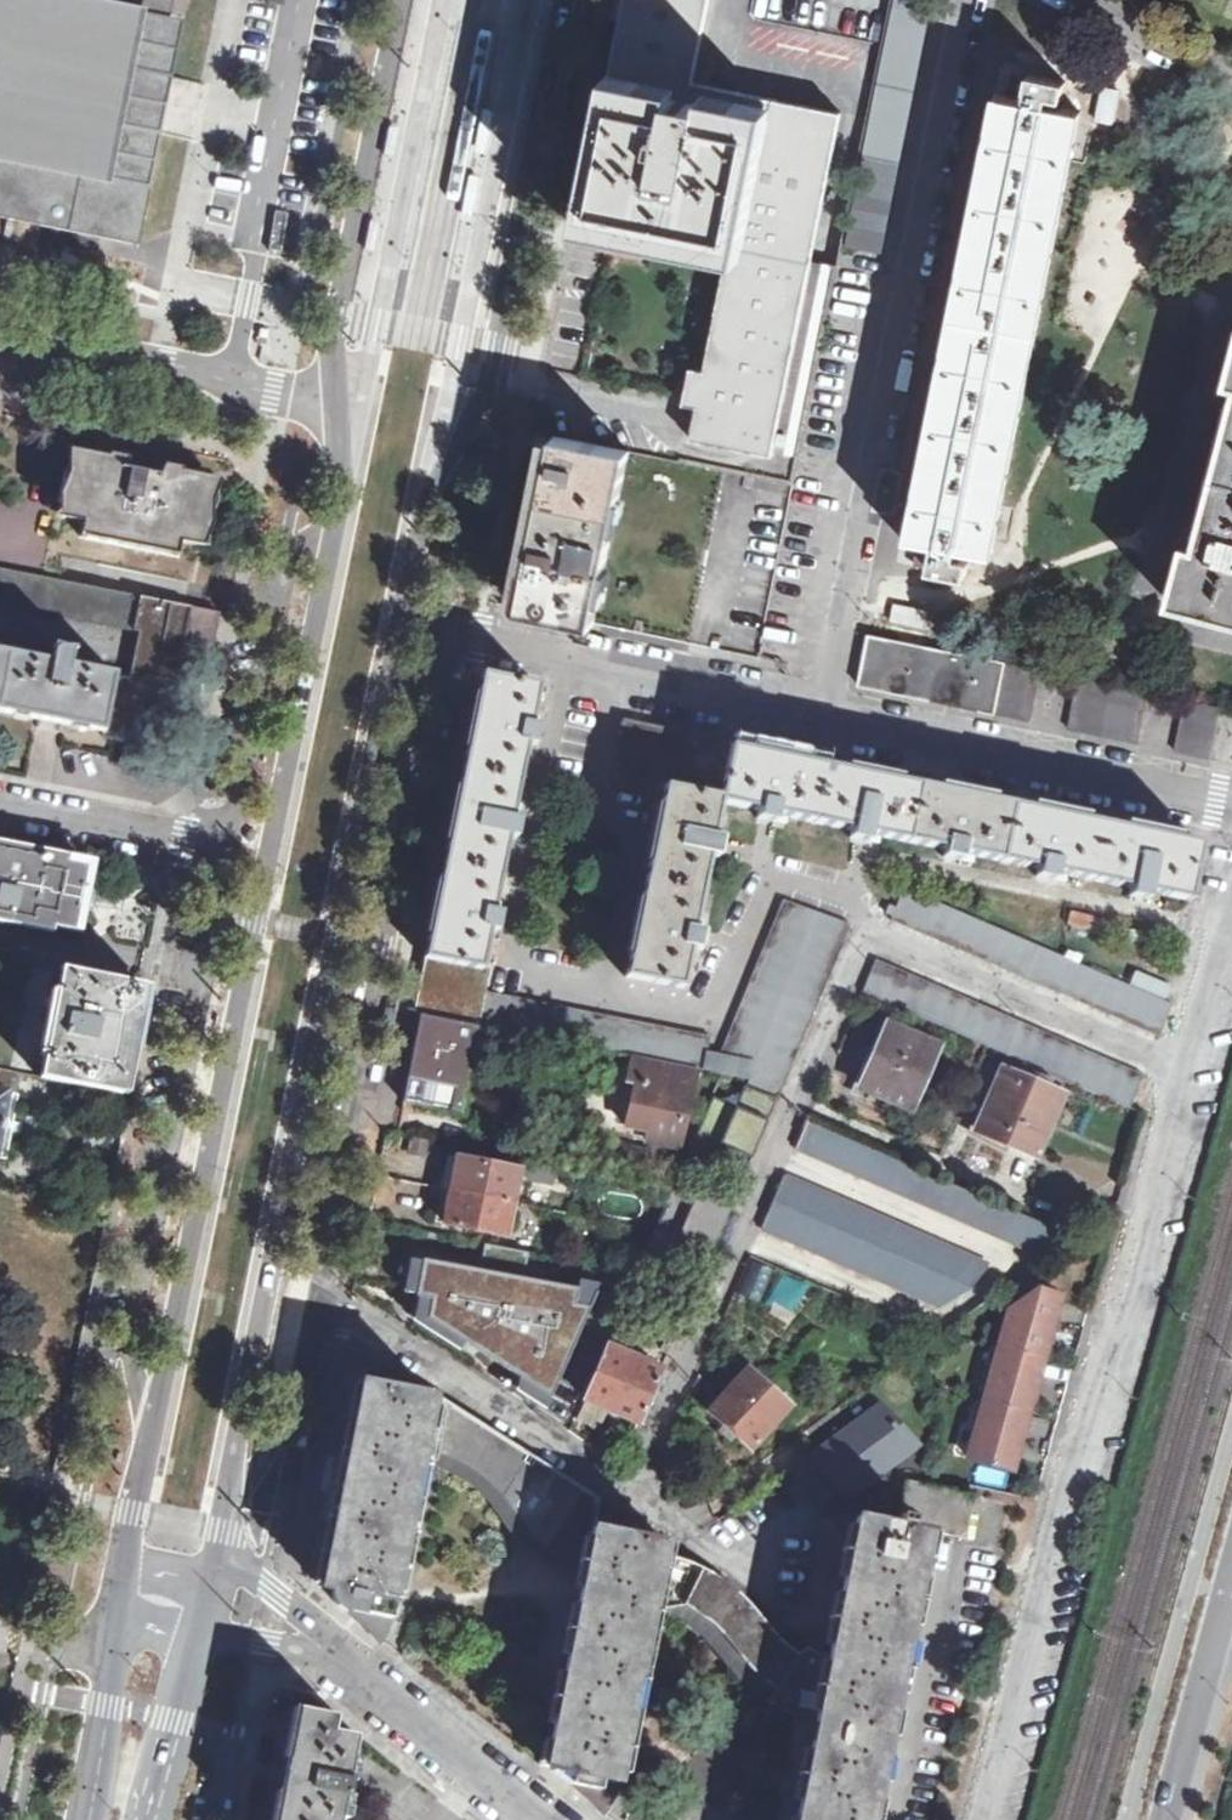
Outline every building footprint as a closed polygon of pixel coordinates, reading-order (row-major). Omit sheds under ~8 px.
[(137,243),(149,187),(111,179),(146,11),(143,11),(90,0),(0,0),(0,213),(137,243)] [(146,11),(171,17),(174,0),(145,0),(143,11),(146,11)] [(593,65),(678,83),(694,0),(607,0),(593,65)] [(928,0),(895,0),(845,246),(882,253),(932,1),(928,0)] [(111,179),(149,187),(165,110),(184,20),(171,17),(146,11),(111,179)] [(678,83),(593,65),(569,182),(563,212),(571,214),(612,222),(716,244),(728,247),(759,100),(678,83)] [(1037,333),(1082,111),(1072,109),(1044,104),(1046,95),(1061,98),(1065,81),(1012,70),(1007,96),(996,94),(951,316),(1037,333)] [(173,77),(168,102),(200,108),(204,82),(173,77)] [(1046,95),(1044,104),(1072,109),(1077,83),(1065,81),(1061,98),(1046,95)] [(1096,119),(1110,122),(1116,91),(1102,89),(1096,119)] [(830,113),(759,100),(728,247),(716,244),(694,364),(676,361),(670,394),(690,398),(682,437),(767,452),(830,113)] [(475,144),(482,146),(489,111),(482,110),(475,144)] [(387,157),(390,158),(396,130),(389,128),(383,156),(387,157)] [(461,211),(468,213),(475,178),(468,177),(461,211)] [(367,252),(370,252),(376,225),(369,224),(364,251),(367,252)] [(993,554),(1037,333),(951,316),(907,537),(922,540),(917,566),(967,576),(971,559),(953,555),(955,547),(972,550),(993,554)] [(1223,399),(1231,402),(1231,366),(1223,399)] [(1200,527),(1191,525),(1170,601),(1231,618),(1231,408),(1200,527)] [(625,449),(557,436),(537,537),(527,584),(595,598),(625,449)] [(83,459),(72,506),(91,511),(87,532),(182,552),(188,530),(201,532),(211,484),(83,459)] [(972,550),(955,547),(953,555),(971,559),(972,550)] [(218,611),(0,568),(0,600),(143,628),(133,676),(73,664),(75,649),(60,646),(56,662),(0,650),(0,710),(43,719),(57,722),(104,731),(103,737),(163,749),(163,747),(184,644),(211,649),(218,611)] [(928,611),(891,604),(888,624),(924,631),(928,611)] [(869,634),(858,685),(995,713),(1005,662),(869,634)] [(995,713),(1031,721),(1041,669),(1005,662),(995,713)] [(483,675),(426,956),(430,958),(481,966),(489,928),(496,930),(498,922),(500,913),(493,912),(508,835),(515,837),(517,828),(518,820),(511,819),(527,742),(534,744),(536,735),(537,728),(530,726),(538,686),(483,675)] [(1137,742),(1147,691),(1079,677),(1069,729),(1137,742)] [(1221,706),(1186,699),(1185,700),(1175,751),(1211,759),(1221,706)] [(666,793),(721,801),(734,747),(735,744),(625,721),(612,782),(666,793)] [(734,747),(721,801),(760,809),(758,817),(775,820),(776,813),(853,829),(852,836),(861,838),(868,839),(869,832),(946,848),(945,856),(961,859),(962,851),(1039,867),(1038,875),(1054,879),(1056,871),(1132,887),(1131,894),(1146,898),(1148,890),(1189,899),(1200,844),(1172,838),(1078,819),(989,800),(890,779),(801,761),(734,747)] [(721,801),(666,793),(655,841),(636,933),(627,975),(682,987),(690,947),(698,948),(701,932),(694,930),(710,853),(717,855),(719,847),(720,839),(713,837),(721,801)] [(76,930),(89,865),(68,861),(69,855),(0,842),(0,920),(57,932),(58,927),(76,930)] [(891,919),(1160,1035),(1174,1003),(904,887),(896,906),(890,904),(886,912),(893,915),(891,919)] [(486,991),(479,1026),(633,1056),(698,1069),(750,1079),(747,1086),(778,1098),(851,924),(784,900),(720,1054),(707,1051),(711,1036),(486,991)] [(421,1014),(471,1024),(479,1026),(486,991),(490,971),(490,968),(481,966),(430,958),(419,1013),(421,1014)] [(1131,1107),(1145,1074),(876,960),(862,992),(1131,1107)] [(43,1079),(121,1095),(142,987),(64,970),(60,991),(56,990),(43,1056),(48,1057),(43,1079)] [(421,1014),(403,1101),(455,1111),(471,1024),(421,1014)] [(940,1046),(890,1024),(862,1088),(912,1110),(940,1046)] [(698,1069),(633,1056),(627,1082),(636,1083),(626,1126),(648,1132),(647,1140),(679,1148),(698,1069)] [(12,1089),(20,1090),(24,1073),(0,1068),(0,1153),(12,1089)] [(1004,1068),(978,1128),(1037,1154),(1063,1094),(1004,1068)] [(745,1170),(774,1101),(741,1086),(732,1108),(713,1099),(693,1148),(745,1170)] [(1080,1236),(808,1121),(796,1148),(1049,1258),(1080,1236)] [(647,1140),(643,1157),(675,1165),(679,1148),(647,1140)] [(453,1190),(515,1203),(520,1178),(522,1170),(458,1158),(453,1190)] [(559,1166),(525,1158),(522,1170),(520,1178),(556,1185),(559,1166)] [(784,1175),(761,1228),(940,1306),(971,1287),(989,1264),(784,1175)] [(672,1183),(653,1232),(709,1254),(729,1206),(672,1183)] [(453,1190),(447,1224),(509,1237),(515,1203),(453,1190)] [(482,1271),(424,1259),(417,1296),(431,1299),(428,1318),(551,1396),(601,1294),(527,1279),(532,1253),(486,1246),(482,1271)] [(750,1259),(733,1296),(757,1308),(775,1271),(750,1259)] [(969,1458),(1012,1471),(1061,1295),(1039,1289),(1009,1309),(999,1348),(991,1346),(984,1364),(994,1367),(984,1403),(975,1400),(970,1419),(979,1422),(969,1458)] [(677,1334),(669,1331),(660,1349),(669,1353),(677,1334)] [(582,1397),(639,1421),(662,1369),(605,1345),(582,1397)] [(403,1573),(425,1448),(433,1393),(381,1359),(354,1364),(313,1581),(381,1639),(396,1608),(403,1573)] [(751,1449),(789,1407),(748,1368),(709,1411),(751,1449)] [(573,1558),(589,1563),(600,1499),(433,1393),(425,1448),(446,1453),(460,1459),(471,1465),(480,1470),(490,1478),(503,1491),(514,1507),(525,1520),(531,1528),(536,1533),(543,1541),(550,1547),(557,1550),(563,1553),(573,1558)] [(790,1469),(813,1501),(818,1508),(842,1490),(848,1498),(917,1446),(881,1406),(790,1469)] [(821,1708),(798,1819),(872,1819),(930,1531),(930,1530),(967,1538),(975,1493),(906,1480),(904,1489),(897,1524),(857,1516),(857,1517),(831,1652),(821,1708)] [(626,1762),(658,1597),(663,1553),(659,1552),(667,1542),(600,1499),(589,1563),(546,1767),(605,1812),(620,1790),(626,1762)] [(807,1702),(821,1708),(831,1652),(827,1651),(818,1648),(808,1643),(788,1628),(785,1632),(712,1571),(707,1569),(704,1567),(697,1564),(689,1561),(683,1559),(663,1553),(658,1597),(665,1598),(678,1602),(700,1612),(707,1617),(713,1621),(722,1629),(731,1639),(739,1651),(747,1660),(754,1668),(763,1676),(772,1683),(780,1688),(792,1695),(799,1699),(807,1702)] [(357,1735),(333,1729),(336,1715),(298,1708),(276,1819),(339,1819),(357,1735)]
